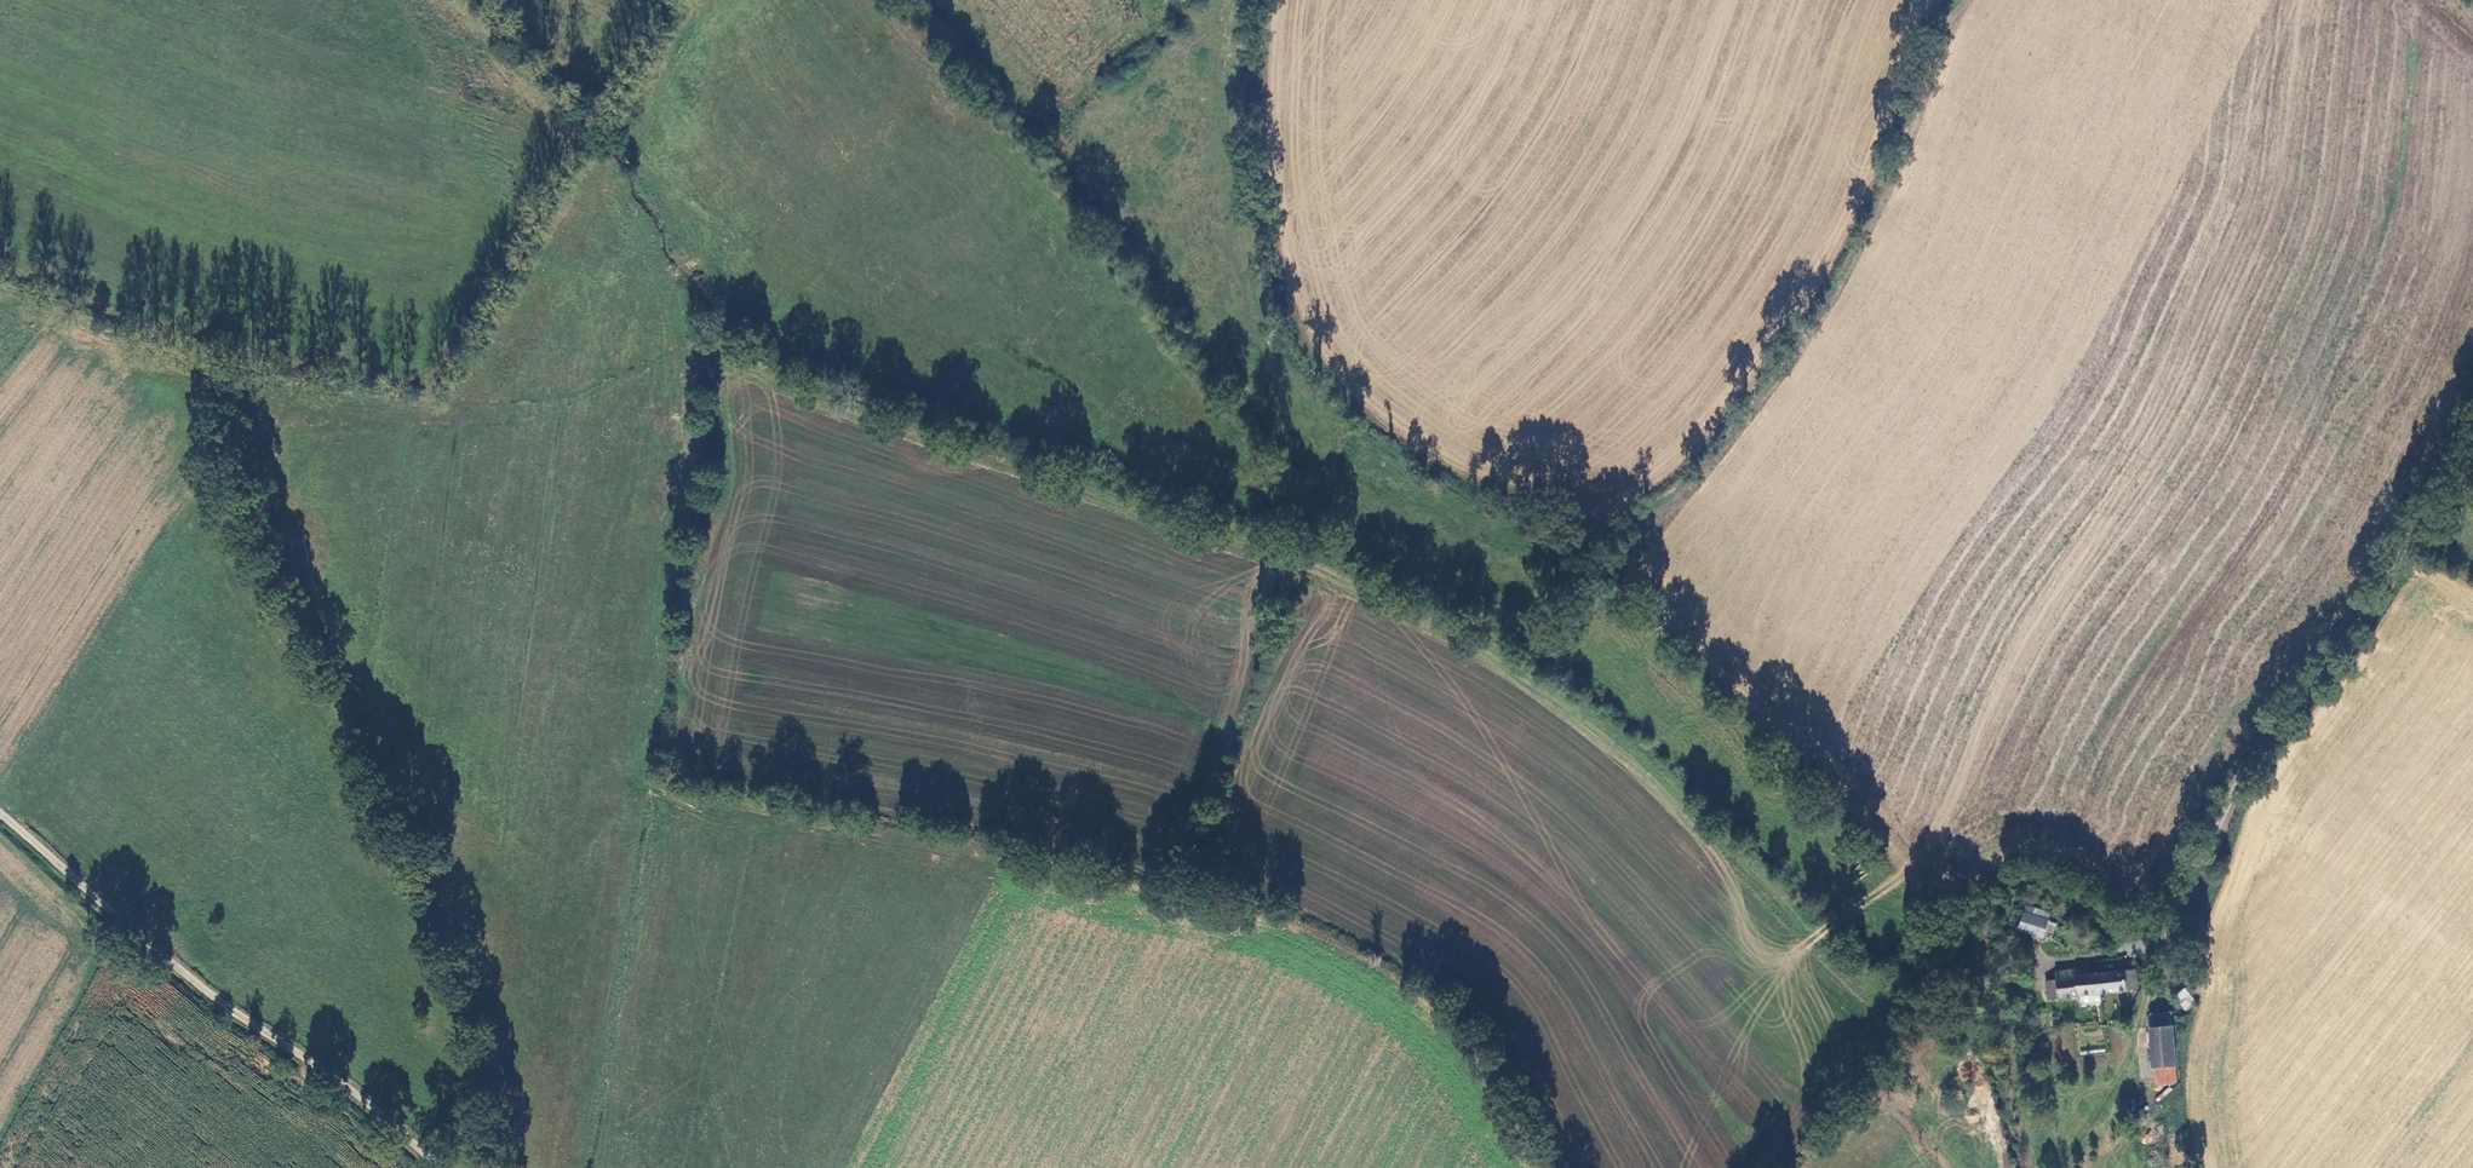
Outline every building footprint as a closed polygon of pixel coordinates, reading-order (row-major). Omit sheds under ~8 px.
[(2049,912),(2027,905),(2019,928),(2041,936),(2049,912)] [(2100,994),(2097,972),(2087,973),(2086,966),(2056,969),(2057,978),(2044,979),(2047,1000),(2078,996),(2079,1005),(2100,1002),(2100,994)] [(2134,968),(2097,972),(2100,994),(2136,990),(2134,968)] [(2185,1010),(2196,1004),(2186,987),(2175,994),(2185,1010)] [(2178,1080),(2172,1012),(2148,1014),(2154,1082),(2178,1080)]
